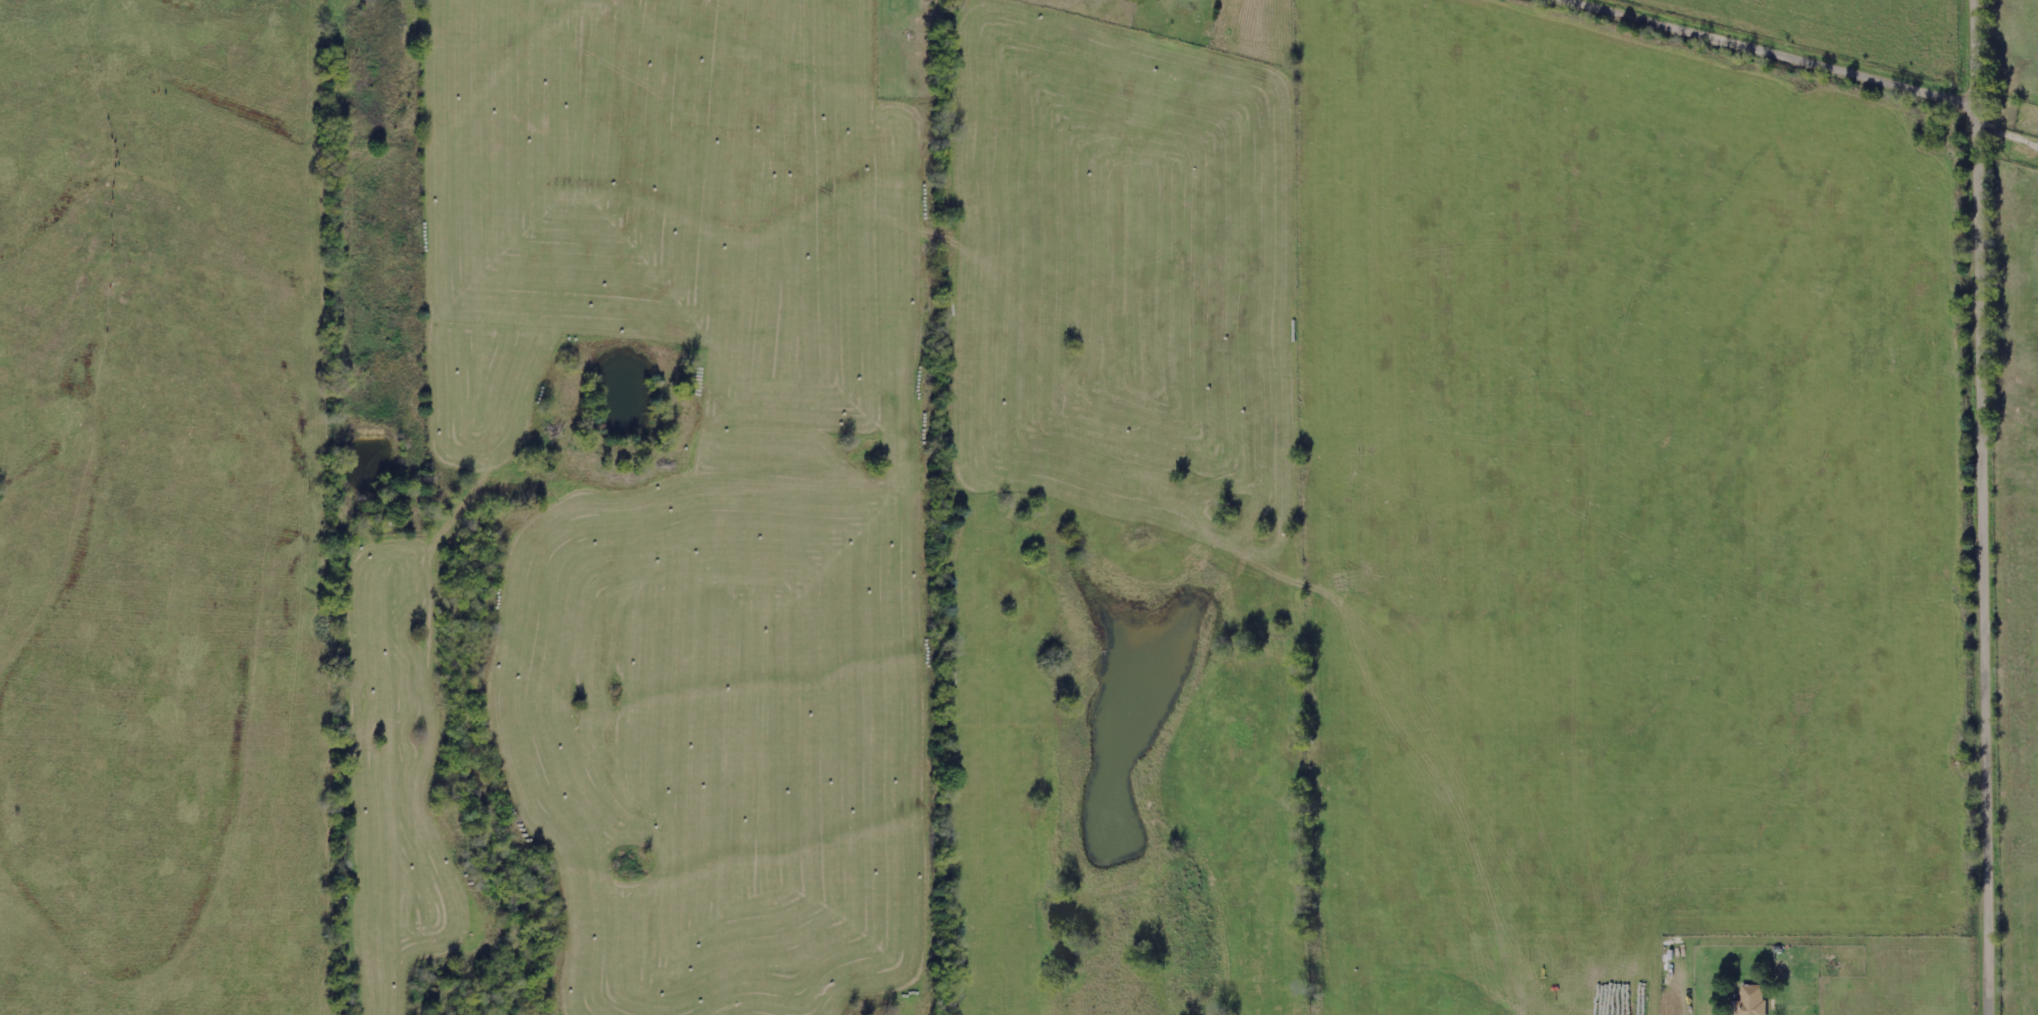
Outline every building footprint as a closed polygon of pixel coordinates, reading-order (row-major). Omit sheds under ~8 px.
[(1743,986),(1744,1003),(1737,1003),(1737,1014),(1768,1014),(1768,986),(1743,986)]
